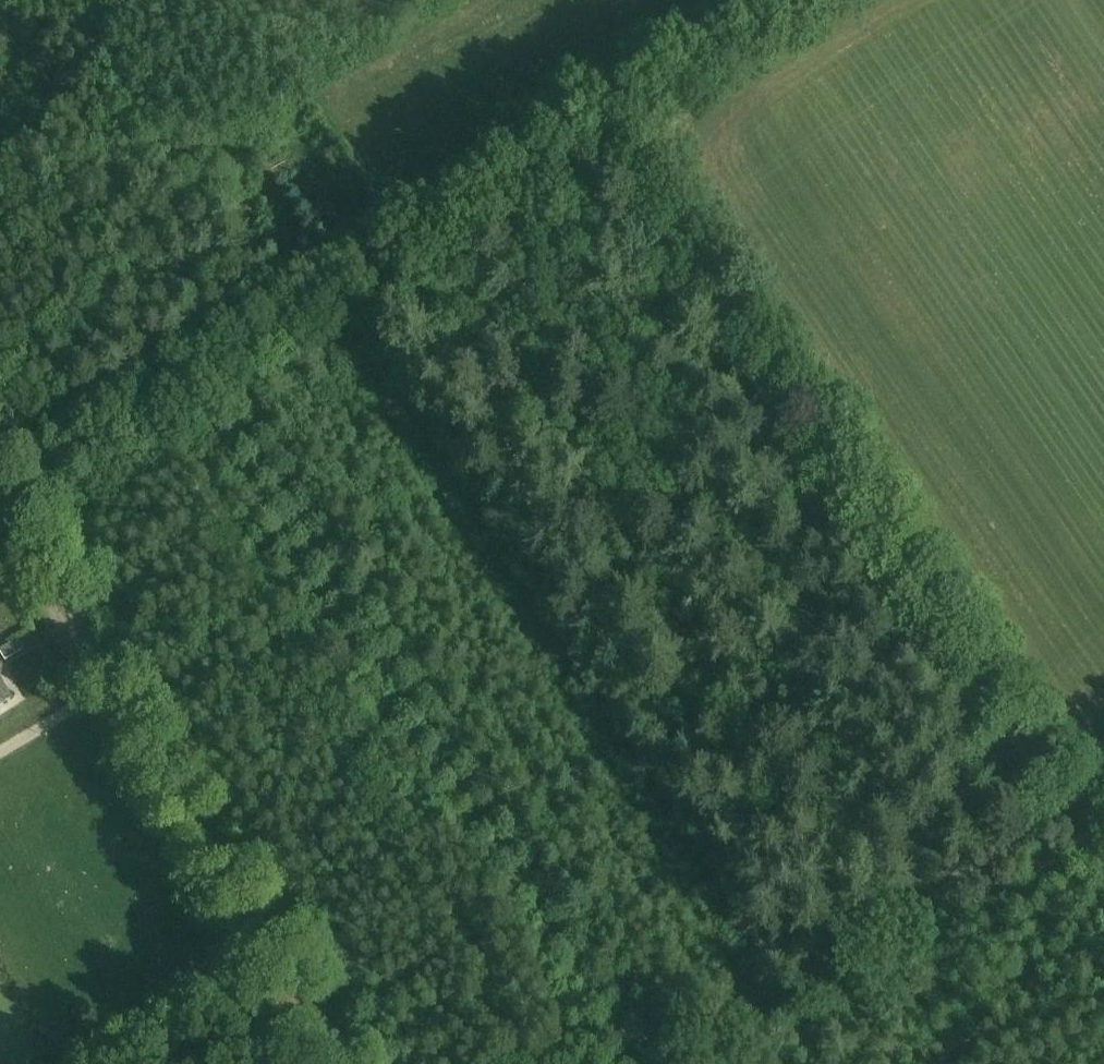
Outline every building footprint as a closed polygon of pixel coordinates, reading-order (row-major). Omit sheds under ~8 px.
[(0,648),(0,651),(5,659),(24,648),(18,638),(0,648)] [(10,699),(0,681),(0,705),(10,699)]
